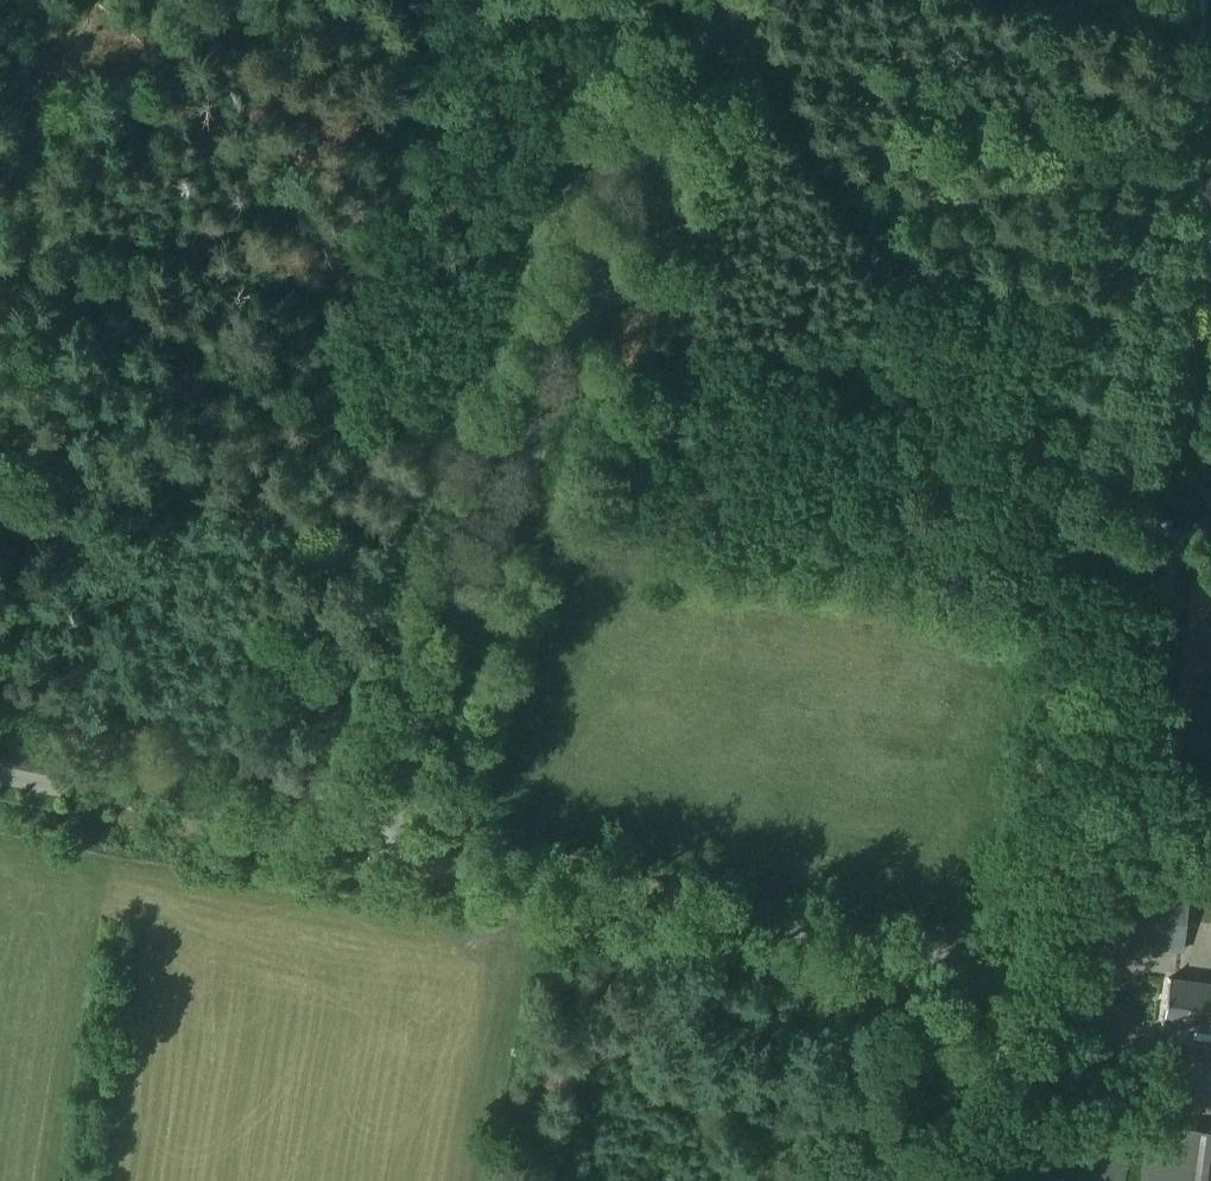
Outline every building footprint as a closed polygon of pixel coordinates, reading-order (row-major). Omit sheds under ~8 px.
[(1189,897),(1112,889),(1107,943),(1184,951),(1189,897)] [(1162,1024),(1210,1031),(1210,984),(1168,978),(1165,1002),(1162,1024)] [(1142,1180),(1210,1180),(1210,1132),(1150,1124),(1142,1180)]
